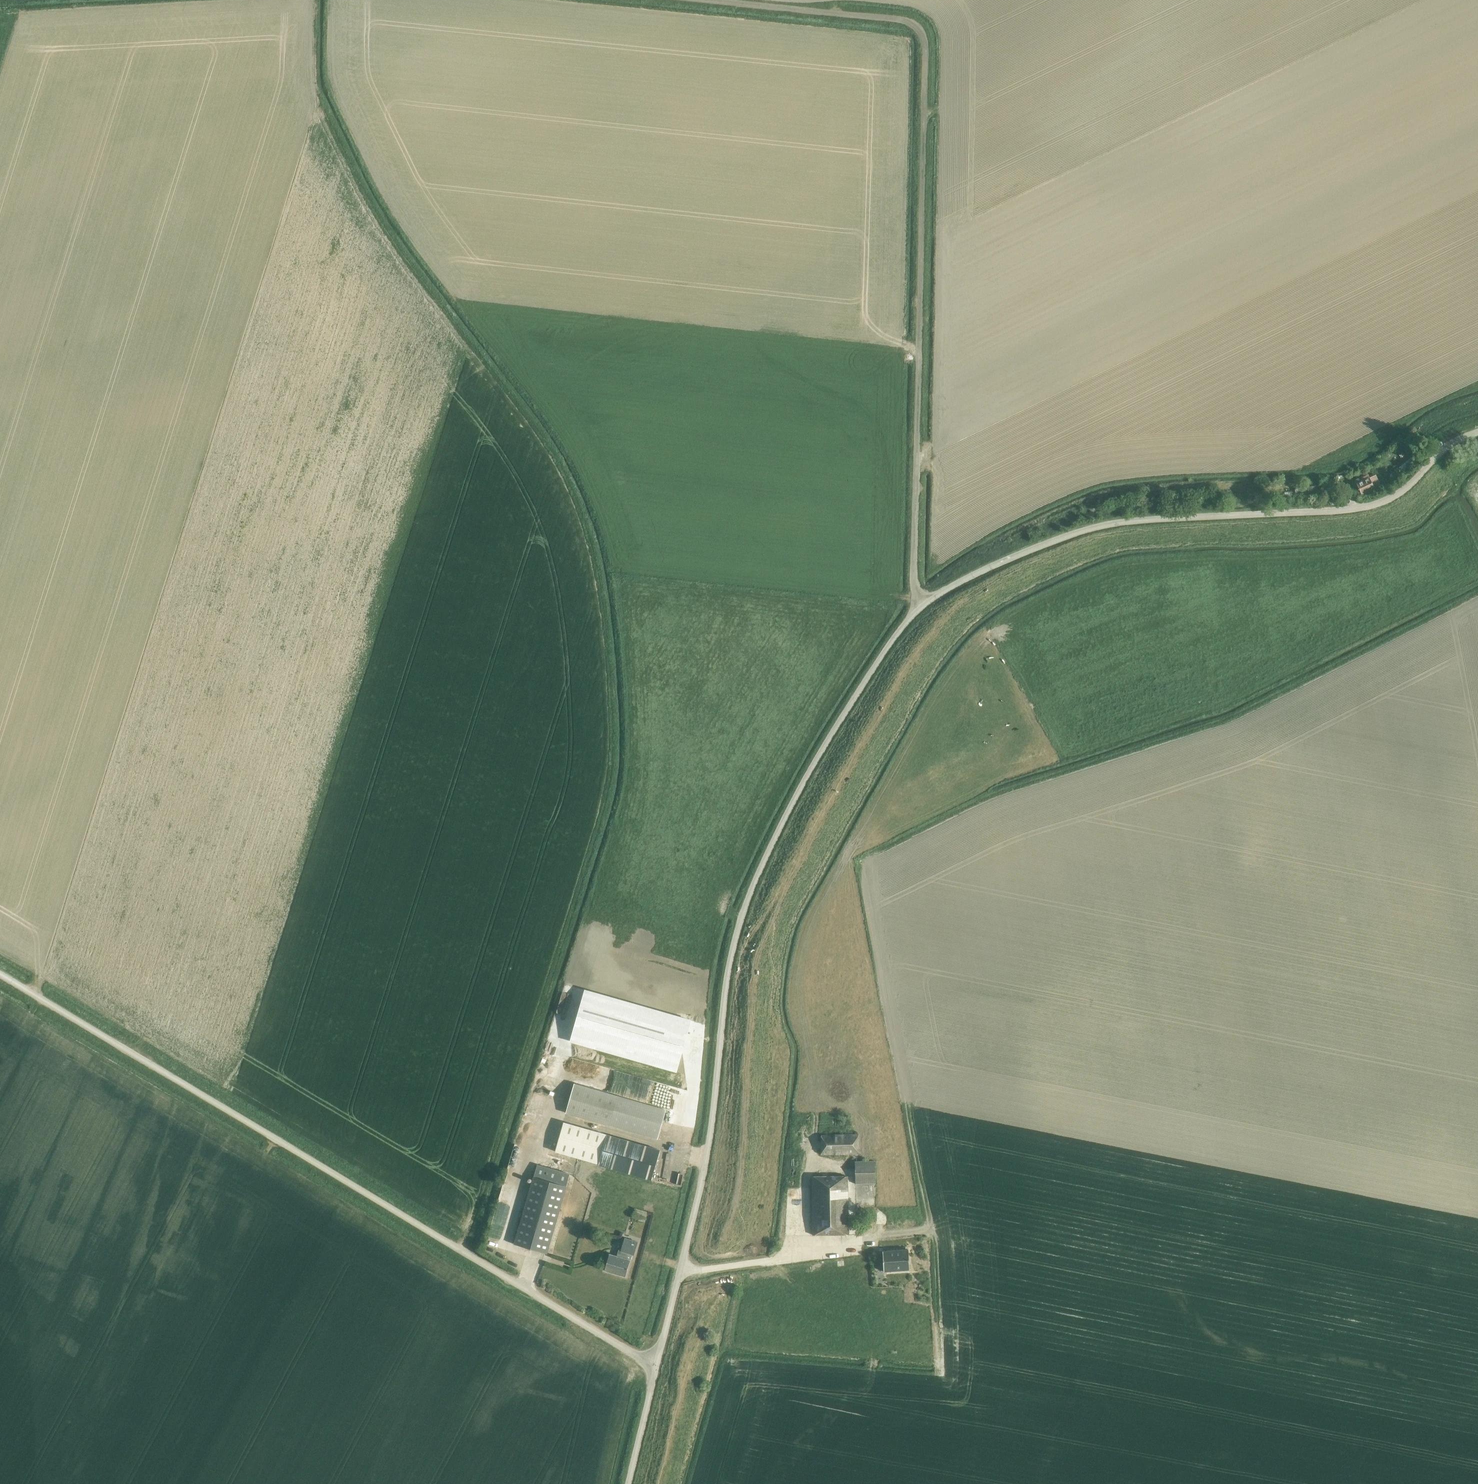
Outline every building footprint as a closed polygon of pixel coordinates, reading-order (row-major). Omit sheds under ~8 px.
[(1380,486),(1373,472),(1360,478),(1361,482),(1356,484),(1361,495),(1380,486)] [(1316,495),(1315,486),(1307,487),(1308,495),(1316,495)] [(683,1051),(691,1021),(633,1004),(585,990),(582,1001),(571,1041),(590,1047),(619,1055),(657,1066),(677,1072),(683,1051)] [(667,1110),(618,1096),(574,1084),(566,1113),(659,1139),(667,1110)] [(529,1102),(540,1103),(541,1092),(530,1092),(529,1102)] [(562,1122),(554,1151),(598,1164),(646,1177),(654,1148),(606,1135),(562,1122)] [(821,1135),(821,1155),(859,1154),(859,1134),(821,1135)] [(855,1161),(856,1183),(876,1183),(875,1161),(855,1161)] [(569,1174),(536,1165),(513,1244),(546,1253),(569,1174)] [(812,1177),(813,1235),(849,1234),(848,1176),(812,1177)] [(634,1208),(632,1215),(645,1219),(647,1212),(634,1208)] [(493,1229),(499,1231),(504,1214),(499,1212),(493,1229)] [(634,1255),(638,1242),(625,1238),(621,1250),(620,1250),(619,1250),(617,1256),(610,1254),(605,1270),(626,1277),(630,1260),(631,1260),(632,1255),(634,1255)] [(882,1251),(883,1271),(909,1270),(908,1250),(882,1251)]
